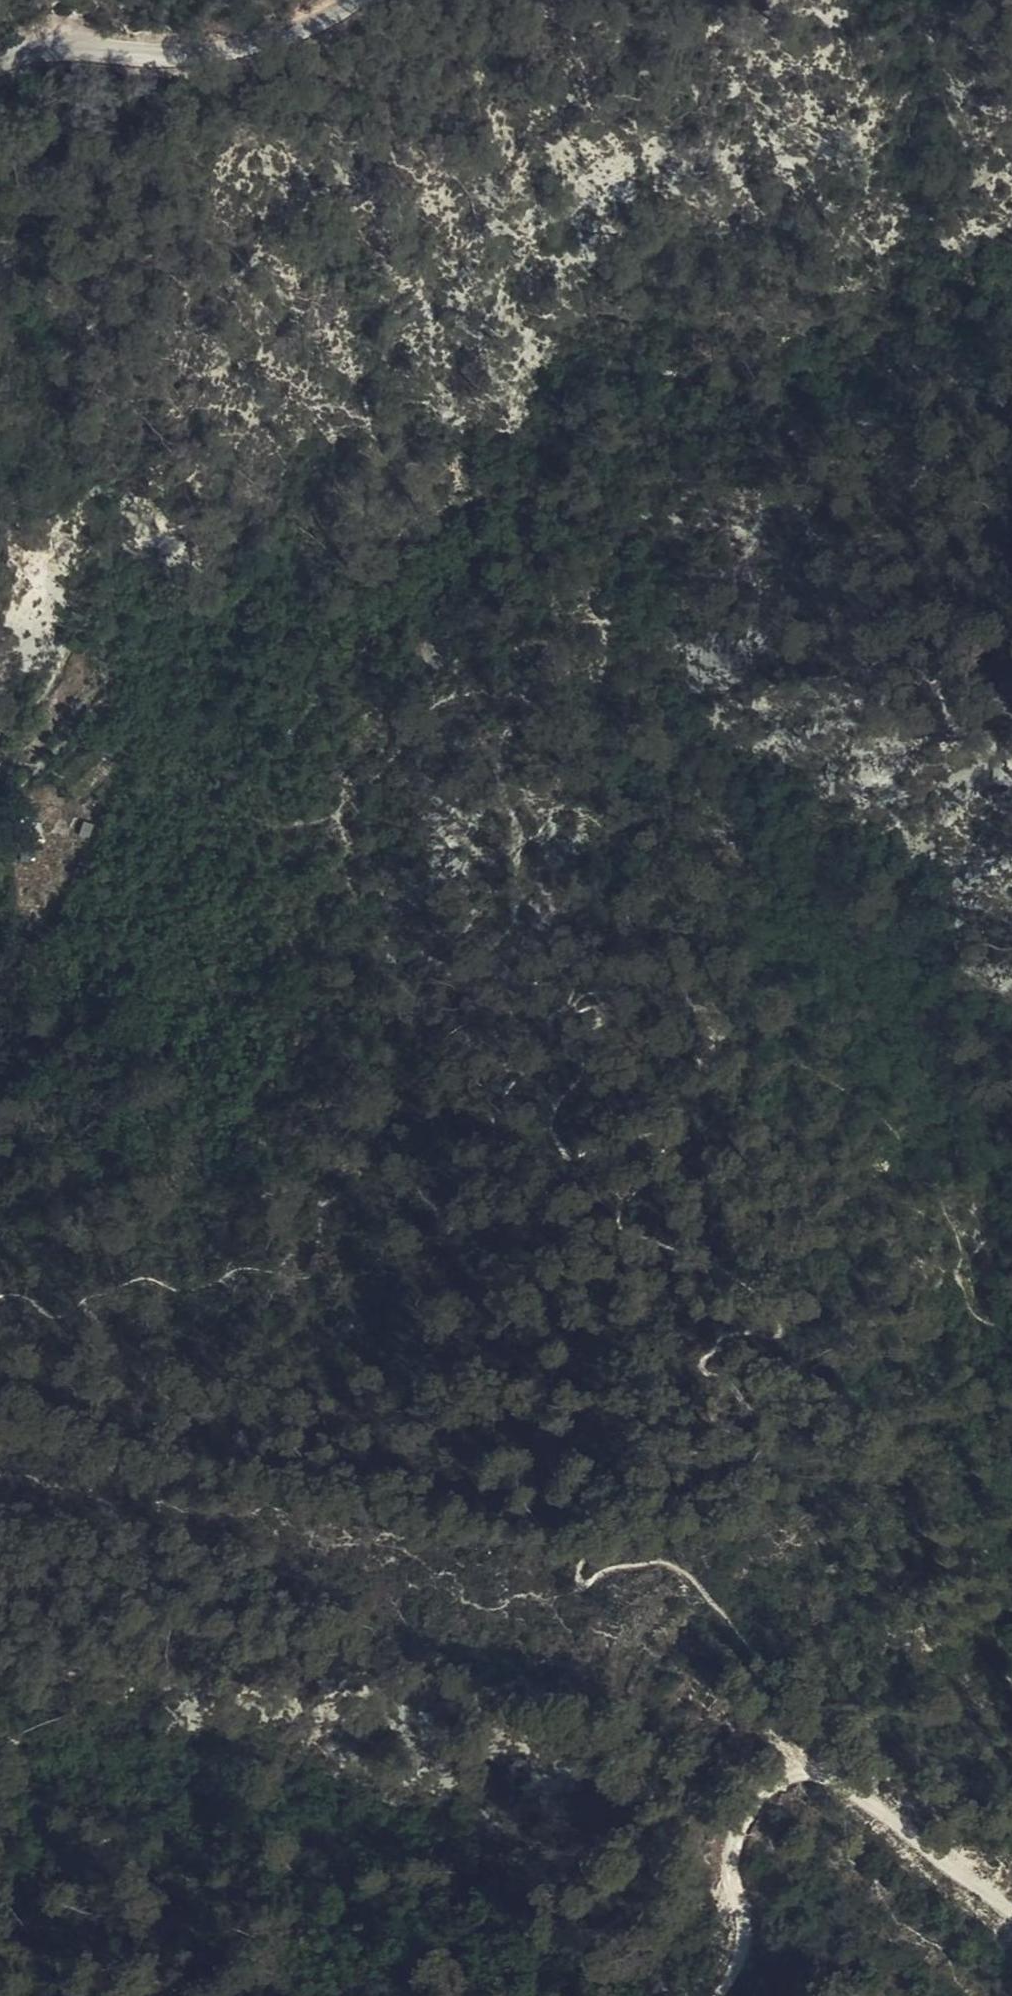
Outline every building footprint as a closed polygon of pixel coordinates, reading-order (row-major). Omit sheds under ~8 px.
[(39,1188),(32,1180),(18,1192),(25,1200),(39,1188)]
